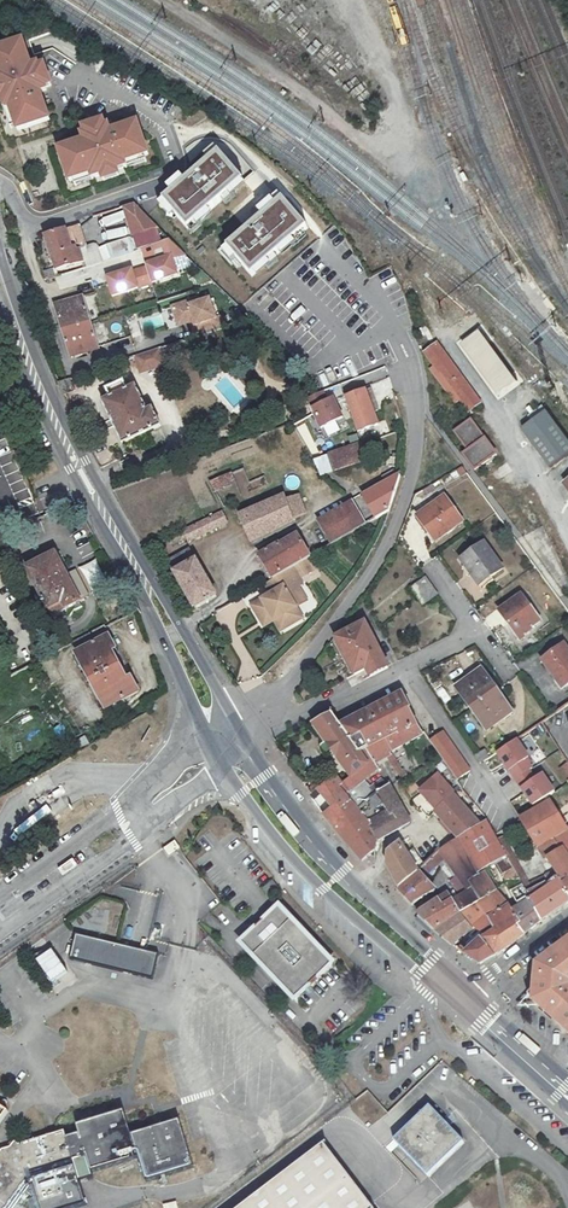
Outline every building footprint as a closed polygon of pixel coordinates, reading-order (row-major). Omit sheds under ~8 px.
[(0,51),(0,97),(5,111),(9,109),(17,133),(48,122),(39,95),(45,93),(37,67),(30,70),(22,44),(0,51)] [(61,150),(71,182),(93,175),(94,179),(127,168),(126,164),(150,157),(140,125),(113,134),(110,127),(85,136),(87,142),(61,150)] [(221,153),(166,201),(190,229),(245,181),(221,153)] [(285,200),(230,248),(254,276),(309,228),(285,200)] [(134,206),(125,209),(132,236),(159,228),(134,206)] [(48,237),(58,270),(58,271),(78,265),(78,263),(84,262),(82,253),(75,255),(74,252),(88,248),(81,227),(48,237)] [(112,261),(122,257),(136,253),(131,238),(108,246),(112,261)] [(82,253),(84,262),(86,269),(105,263),(99,244),(88,248),(74,252),(75,255),(82,253)] [(173,257),(148,266),(154,283),(179,275),(173,257)] [(58,271),(58,270),(45,274),(47,281),(60,277),(58,271)] [(133,270),(108,279),(115,296),(140,288),(133,270)] [(534,306),(543,318),(556,307),(547,295),(534,306)] [(65,331),(92,323),(84,297),(57,305),(65,331)] [(192,306),(191,302),(175,307),(181,326),(197,321),(198,326),(195,327),(198,336),(226,327),(223,317),(219,319),(212,299),(202,302),(192,306)] [(92,323),(65,331),(74,357),(100,348),(92,323)] [(516,379),(479,328),(459,343),(499,394),(516,379)] [(437,396),(446,408),(456,420),(481,401),(437,344),(426,353),(442,374),(433,381),(442,393),(437,396)] [(161,349),(145,354),(151,369),(166,363),(161,349)] [(71,380),(66,382),(60,384),(66,396),(76,390),(71,380)] [(124,443),(163,424),(154,407),(149,410),(136,384),(128,389),(124,381),(107,389),(110,397),(103,401),(124,443)] [(372,391),(347,399),(358,432),(378,426),(375,414),(379,413),(372,391)] [(324,392),(306,399),(321,428),(343,418),(334,399),(329,402),(324,392)] [(523,425),(552,465),(567,453),(567,435),(548,407),(523,425)] [(456,420),(446,408),(440,412),(450,425),(456,420)] [(469,449),(464,453),(476,469),(498,453),(472,419),(456,431),(464,441),(469,449)] [(458,445),(464,453),(469,449),(464,441),(458,445)] [(367,460),(361,444),(331,454),(336,470),(367,460)] [(384,485),(353,502),(366,524),(389,510),(398,474),(396,473),(396,465),(384,466),(383,481),(384,485)] [(463,465),(456,470),(460,477),(467,472),(463,465)] [(208,480),(213,489),(234,480),(231,470),(208,480)] [(483,479),(489,487),(502,477),(496,470),(483,479)] [(240,513),(252,541),(295,521),(293,516),(305,510),(297,492),(284,498),(282,494),(240,513)] [(464,524),(446,498),(419,517),(437,542),(464,524)] [(356,530),(366,524),(353,502),(352,499),(342,505),(356,530)] [(328,514),(342,538),(356,530),(342,505),(328,514)] [(222,510),(202,519),(207,530),(227,520),(222,510)] [(187,539),(207,530),(202,519),(182,528),(187,539)] [(542,525),(535,529),(545,548),(551,544),(542,525)] [(297,564),(311,556),(298,534),(280,544),(279,543),(260,555),(274,578),(294,566),(297,564)] [(481,586),(504,569),(486,544),(463,561),(481,586)] [(182,587),(204,574),(187,547),(166,560),(182,587)] [(57,553),(29,567),(54,615),(82,601),(57,553)] [(311,556),(297,564),(305,576),(318,568),(311,556)] [(297,564),(294,566),(301,578),(305,576),(297,564)] [(277,611),(287,627),(304,616),(289,591),(303,582),(301,578),(294,566),(274,578),(266,582),(273,593),(254,606),(263,620),(277,611)] [(204,574),(182,587),(194,607),(208,598),(216,593),(204,574)] [(425,605),(440,594),(428,578),(412,589),(425,605)] [(532,629),(542,622),(523,596),(501,612),(521,640),(533,631),(532,629)] [(282,629),(287,627),(277,611),(263,620),(267,625),(276,620),(282,629)] [(388,665),(363,623),(335,639),(356,675),(368,668),(373,675),(388,665)] [(107,638),(76,656),(105,709),(136,691),(129,679),(126,681),(111,652),(114,651),(107,638)] [(51,654),(46,644),(33,650),(39,661),(51,654)] [(567,687),(567,647),(566,644),(544,661),(564,689),(567,687)] [(458,688),(473,709),(498,691),(483,669),(458,688)] [(498,691),(473,709),(489,730),(514,711),(498,691)] [(341,726),(361,754),(417,723),(407,707),(409,705),(402,692),(341,726)] [(314,724),(352,776),(370,765),(361,754),(341,726),(332,713),(314,724)] [(348,779),(365,802),(380,789),(374,781),(370,785),(364,791),(358,783),(364,778),(379,768),(375,761),(385,755),(392,780),(401,775),(399,767),(397,768),(392,751),(391,751),(391,749),(422,731),(417,723),(361,754),(370,765),(352,776),(348,779)] [(443,729),(428,740),(456,780),(471,770),(443,729)] [(84,739),(87,745),(94,742),(91,735),(84,739)] [(496,749),(528,806),(554,790),(543,770),(537,773),(516,738),(496,749)] [(482,763),(483,762),(490,757),(486,749),(477,755),(482,763)] [(564,778),(567,776),(567,763),(559,767),(564,778)] [(323,787),(313,794),(311,795),(313,799),(321,793),(333,809),(325,816),(335,828),(352,813),(365,802),(348,779),(342,774),(323,787)] [(374,781),(380,789),(384,785),(386,784),(381,777),(374,781)] [(364,791),(370,785),(364,778),(358,783),(364,791)] [(309,788),(313,794),(323,787),(319,782),(309,788)] [(352,813),(376,840),(409,820),(384,785),(380,789),(365,802),(352,813)] [(453,794),(434,811),(454,840),(474,827),(453,794)] [(532,848),(550,837),(562,852),(567,848),(567,828),(551,800),(516,820),(532,848)] [(376,850),(376,840),(352,813),(335,828),(363,859),(376,850)] [(474,827),(454,840),(479,870),(491,862),(502,855),(494,842),(482,822),(474,827)] [(562,852),(550,837),(532,848),(539,861),(543,859),(553,873),(527,885),(525,882),(520,885),(521,886),(526,893),(555,879),(567,895),(567,860),(562,852)] [(462,913),(479,901),(467,884),(476,876),(454,840),(429,856),(436,863),(442,857),(456,872),(449,879),(461,893),(453,898),(449,892),(418,914),(419,915),(430,924),(436,930),(462,913)] [(467,884),(479,901),(493,891),(479,870),(454,840),(476,876),(467,884)] [(520,885),(525,882),(499,840),(494,842),(502,855),(517,880),(520,885)] [(421,861),(415,851),(409,856),(399,841),(389,850),(388,865),(395,879),(399,887),(419,873),(414,865),(421,861)] [(375,861),(376,850),(363,859),(369,866),(375,861)] [(502,855),(491,862),(503,881),(517,880),(502,855)] [(407,898),(411,905),(434,889),(429,883),(427,881),(430,878),(427,874),(436,863),(429,856),(421,861),(414,865),(419,873),(420,874),(421,875),(401,890),(407,898)] [(112,899),(100,943),(130,950),(140,909),(126,904),(144,883),(135,872),(118,886),(112,899)] [(542,920),(567,903),(567,895),(555,879),(526,893),(542,920)] [(269,882),(259,890),(266,899),(276,891),(269,882)] [(526,893),(521,886),(511,893),(520,908),(513,912),(515,917),(524,935),(542,920),(526,893)] [(479,901),(495,930),(515,917),(513,912),(509,906),(493,891),(479,901)] [(473,929),(470,931),(476,939),(470,946),(473,949),(466,954),(473,958),(481,964),(496,955),(482,940),(496,931),(495,930),(479,901),(462,913),(473,929)] [(239,944),(252,958),(293,1001),(330,965),(289,922),(276,909),(239,944)] [(473,929),(462,913),(436,930),(444,937),(455,946),(470,931),(473,929)] [(524,935),(515,917),(495,930),(496,931),(505,949),(524,935)] [(505,949),(496,931),(482,940),(496,955),(505,949)] [(42,936),(26,947),(57,992),(73,981),(42,936)] [(555,949),(567,968),(567,940),(555,949)] [(555,949),(536,963),(536,988),(528,996),(555,1018),(567,1002),(567,968),(555,949)] [(112,1007),(82,1002),(76,1038),(71,1046),(75,1053),(81,1090),(110,1086),(104,1047),(112,1007)] [(555,1018),(567,1029),(567,1002),(555,1018)] [(432,1107),(397,1141),(431,1177),(467,1143),(432,1107)] [(119,1114),(73,1128),(86,1173),(133,1159),(119,1114)] [(189,1167),(176,1123),(128,1137),(142,1181),(189,1167)] [(23,1184),(73,1168),(62,1133),(20,1146),(13,1145),(2,1149),(0,1152),(0,1207),(5,1207),(23,1184)]
